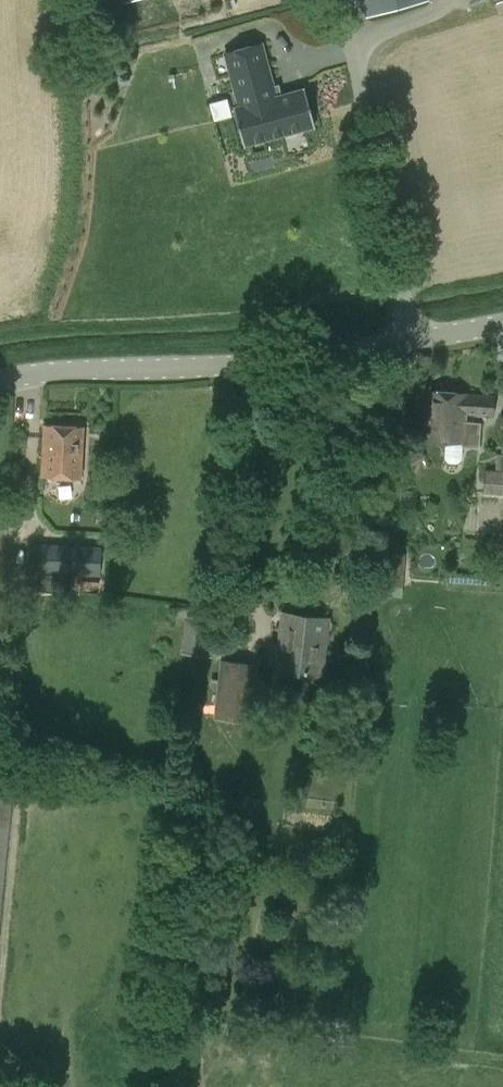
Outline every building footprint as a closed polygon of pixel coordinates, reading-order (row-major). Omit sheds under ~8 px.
[(428,0),(362,0),(366,17),(428,0)] [(244,147),(315,127),(304,87),(278,94),(263,41),(223,53),(237,105),(233,106),(244,147)] [(226,96),(208,101),(213,119),(231,114),(226,96)] [(424,439),(446,440),(445,458),(449,462),(458,462),(461,459),(462,446),(480,448),(482,421),(464,420),(464,413),(494,415),(495,397),(427,393),(424,439)] [(81,476),(84,426),(46,425),(43,474),(81,476)] [(482,492),(502,494),(502,454),(497,454),(495,470),(484,469),(482,492)] [(27,571),(100,575),(101,547),(28,544),(27,571)] [(285,613),(277,668),(321,674),(328,619),(285,613)] [(180,651),(214,657),(220,621),(185,616),(180,651)] [(214,717),(252,721),(258,663),(220,659),(214,717)] [(14,783),(0,782),(0,929),(14,783)]
